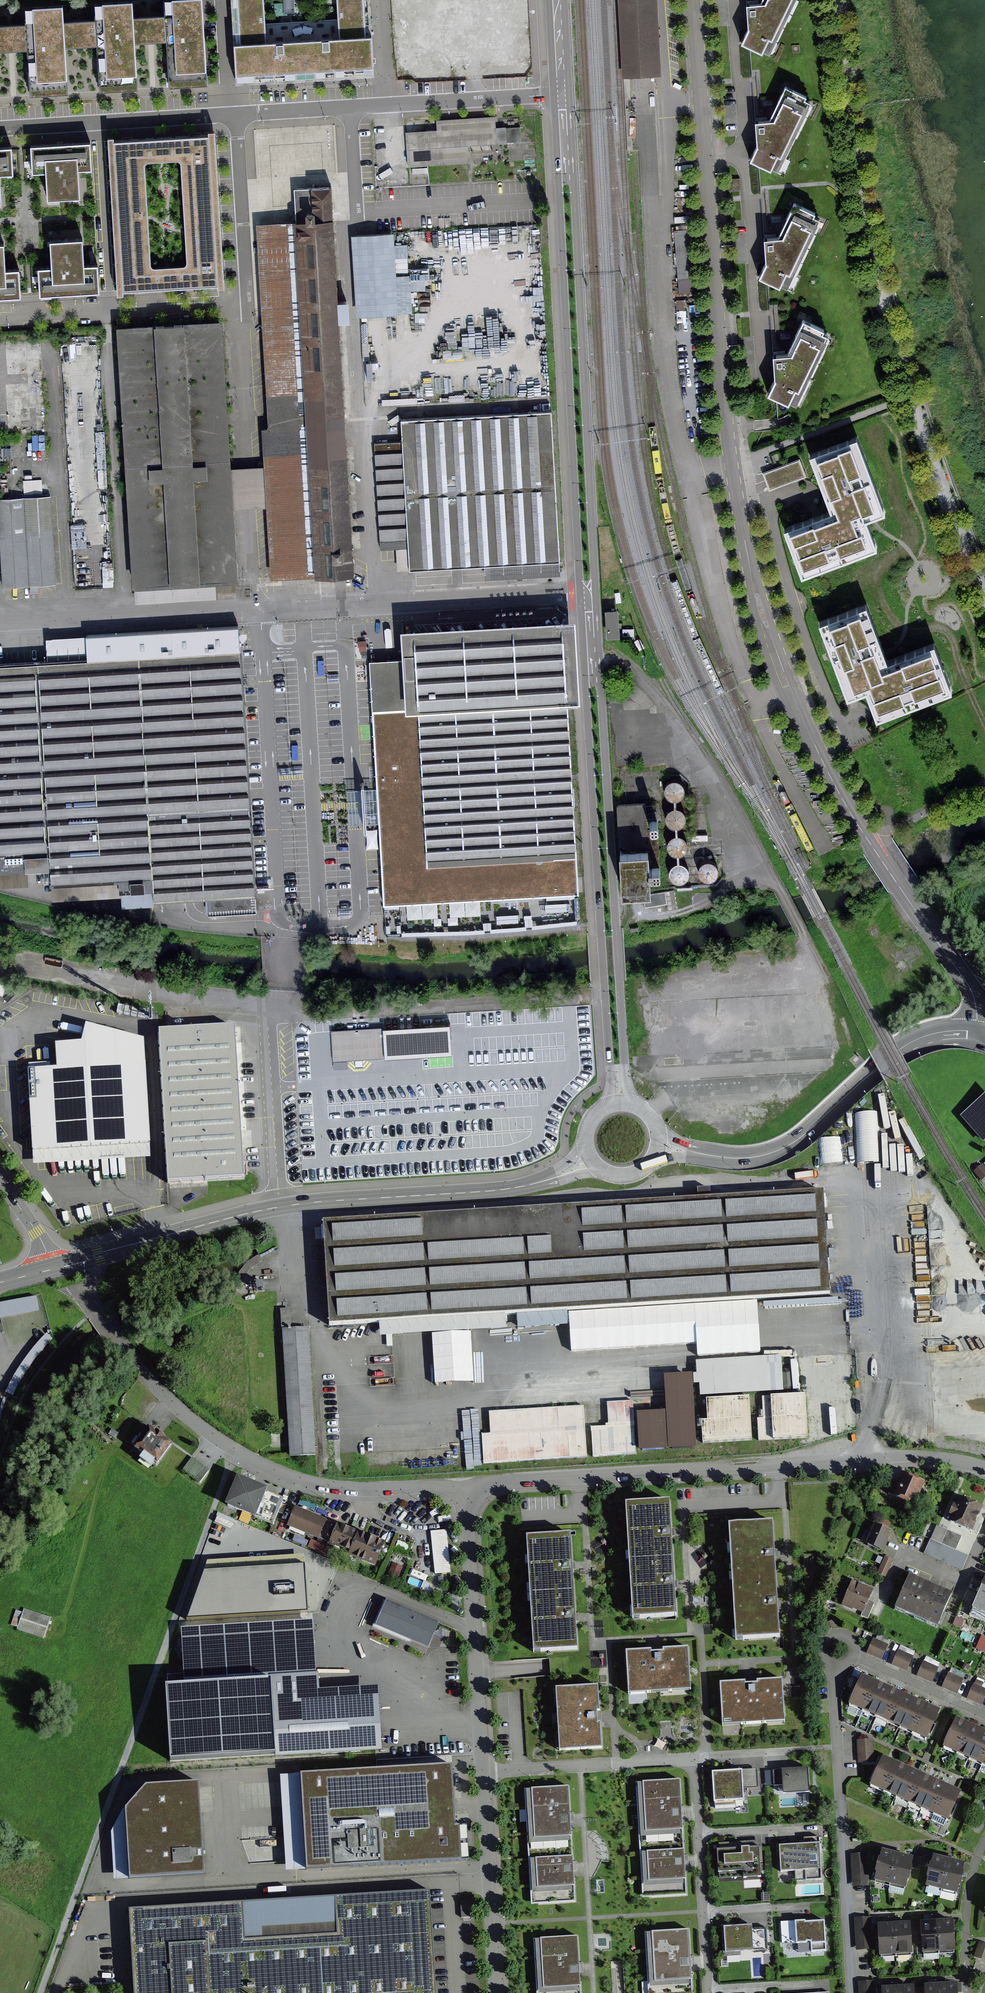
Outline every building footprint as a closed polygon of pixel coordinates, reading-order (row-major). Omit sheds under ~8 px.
[(165,15),(166,43),(170,87),(208,85),(202,0),(164,0),(165,15)] [(368,0),(337,0),(339,17),(266,22),(264,0),(234,0),(237,69),(371,62),(368,0)] [(631,104),(652,102),(645,0),(624,0),(631,104)] [(744,2),(747,26),(739,40),(765,52),(790,0),(756,0),(744,2)] [(129,3),(94,4),(95,20),(96,46),(100,91),(138,89),(135,45),(166,43),(165,15),(130,18),(129,3)] [(60,6),(24,8),(25,25),(27,53),(30,95),(67,93),(65,48),(96,46),(95,20),(61,22),(60,6)] [(27,53),(25,25),(0,26),(0,54),(27,53)] [(807,103),(781,89),(768,119),(755,120),(757,145),(749,159),(775,171),(807,103)] [(408,129),(410,163),(490,158),(489,142),(511,141),(510,125),(499,126),(498,114),(438,117),(439,127),(408,129)] [(217,284),(208,135),(114,140),(122,290),(217,284)] [(91,169),(90,142),(30,145),(32,173),(46,172),(47,199),(80,197),(78,170),(91,169)] [(0,148),(0,174),(13,174),(11,147),(0,148)] [(305,188),(307,219),(252,222),(274,575),(356,570),(331,187),(305,188)] [(819,217),(795,203),(779,235),(765,236),(766,261),(759,273),(785,286),(819,217)] [(396,229),(354,231),(358,314),(414,311),(413,275),(403,276),(402,264),(410,264),(408,243),(397,243),(396,229)] [(82,238),(50,240),(51,267),(38,268),(40,295),(99,291),(98,264),(84,265),(82,238)] [(21,297),(19,269),(5,269),(4,243),(0,244),(0,298),(21,297)] [(827,333),(799,319),(785,353),(772,355),(774,377),(767,390),(793,403),(827,333)] [(219,322),(113,328),(132,602),(236,594),(219,322)] [(552,409),(397,419),(399,442),(373,442),(379,551),(402,549),(402,572),(561,564),(552,409)] [(858,438),(810,455),(832,511),(786,529),(804,577),(878,549),(867,519),(872,517),(886,512),(858,438)] [(805,475),(799,459),(763,472),(766,481),(769,489),(805,475)] [(0,503),(0,536),(0,540),(3,592),(56,588),(50,500),(0,503)] [(885,655),(866,605),(819,622),(847,697),(866,690),(877,720),(952,691),(933,644),(888,661),(885,655)] [(618,609),(605,610),(607,637),(619,636),(618,609)] [(561,620),(402,630),(403,659),(368,661),(376,788),(377,805),(378,823),(383,904),(577,892),(561,620)] [(0,665),(0,872),(51,869),(51,882),(115,878),(116,891),(154,889),(155,901),(254,895),(237,627),(85,637),(87,659),(0,665)] [(672,778),(669,779),(666,781),(664,784),(663,787),(663,791),(665,793),(667,796),(669,797),(672,798),(675,798),(678,797),(681,795),(682,792),(683,789),(683,786),(681,783),(679,780),(676,779),(672,778)] [(347,789),(349,824),(378,823),(377,805),(376,788),(347,789)] [(641,804),(617,805),(621,888),(652,887),(651,872),(662,871),(660,818),(642,818),(641,804)] [(676,806),(673,806),(670,807),(668,809),(666,812),(665,815),(666,818),(667,821),(669,823),(672,825),(676,825),(679,824),(681,822),(683,820),(684,817),(684,814),(683,811),(681,809),(679,807),(676,806)] [(340,822),(332,822),(332,840),(340,840),(340,822)] [(670,836),(668,839),(667,842),(667,845),(669,849),(671,851),(674,852),(677,853),(680,852),(682,851),(685,849),(686,846),(687,843),(686,840),(685,837),(682,835),(679,834),(676,833),(673,834),(670,836)] [(704,860),(701,862),(699,865),(698,868),(699,872),(701,875),(703,877),(706,878),(709,879),(712,878),(715,877),(717,874),(718,871),(718,868),(718,865),(716,863),(714,860),(710,859),(707,859),(704,860)] [(675,864),(673,866),(671,869),(671,872),(672,875),(673,877),(675,880),(679,881),(682,881),(685,880),(688,878),(689,875),(690,872),(690,869),(688,866),(686,864),(683,862),(680,862),(677,863),(675,864)] [(647,905),(673,902),(671,889),(645,892),(647,905)] [(450,1025),(384,1029),(385,1058),(452,1054),(450,1025)] [(381,1027),(331,1031),(332,1038),(333,1061),(383,1057),(381,1027)] [(56,1072),(27,1073),(33,1167),(151,1160),(144,1043),(86,1029),(82,1047),(55,1048),(56,1072)] [(235,1029),(159,1034),(168,1185),(244,1180),(235,1029)] [(960,1118),(983,1144),(984,1143),(984,1097),(960,1118)] [(983,1166),(974,1172),(982,1181),(984,1179),(984,1169),(983,1166)] [(820,1195),(324,1224),(330,1326),(826,1297),(820,1195)] [(1,1319),(39,1312),(36,1296),(0,1303),(0,1317),(1,1319)] [(310,1329),(283,1330),(291,1457),(317,1455),(310,1329)] [(668,1392),(665,1354),(517,1362),(519,1401),(668,1392)] [(784,1394),(781,1358),(696,1363),(697,1376),(693,1376),(694,1386),(699,1386),(700,1399),(784,1394)] [(805,1397),(763,1399),(764,1420),(757,1420),(758,1443),(808,1440),(805,1397)] [(749,1399),(707,1402),(708,1423),(702,1424),(703,1446),(752,1442),(749,1399)] [(693,1401),(598,1407),(600,1430),(592,1430),(593,1459),(696,1453),(693,1401)] [(583,1408),(489,1413),(490,1436),(482,1437),(484,1465),(586,1459),(583,1408)] [(167,1444),(144,1427),(129,1447),(152,1463),(167,1444)] [(209,1471),(192,1458),(182,1471),(199,1484),(209,1471)] [(922,1483),(899,1475),(890,1499),(911,1509),(922,1483)] [(227,1505),(268,1524),(281,1497),(240,1478),(227,1505)] [(980,1509),(955,1499),(945,1524),(968,1536),(980,1509)] [(626,1504),(633,1621),(676,1618),(674,1585),(671,1532),(669,1502),(626,1504)] [(382,1546),(294,1507),(284,1528),(372,1567),(382,1546)] [(772,1523),(728,1526),(736,1645),(780,1642),(778,1606),(774,1554),(772,1523)] [(890,1533),(871,1526),(862,1547),(880,1554),(890,1533)] [(450,1529),(433,1529),(436,1572),(452,1571),(450,1529)] [(570,1535),(527,1538),(534,1653),(577,1651),(575,1618),(572,1567),(570,1535)] [(886,1555),(879,1572),(887,1576),(895,1558),(886,1555)] [(309,1611),(328,1610),(327,1574),(337,1574),(336,1568),(324,1568),(324,1563),(308,1563),(309,1611)] [(306,1614),(303,1571),(205,1577),(188,1621),(306,1614)] [(950,1594),(907,1576),(893,1608),(935,1627),(950,1594)] [(983,1578),(968,1608),(984,1618),(984,1579),(983,1578)] [(872,1590),(850,1581),(841,1606),(862,1615),(872,1590)] [(387,1603),(376,1628),(427,1650),(438,1624),(387,1603)] [(16,1631),(44,1640),(52,1618),(25,1609),(23,1613),(17,1611),(11,1626),(17,1628),(16,1631)] [(176,1693),(180,1763),(381,1751),(378,1700),(320,1703),(316,1635),(191,1642),(194,1692),(176,1693)] [(889,1646),(873,1640),(867,1654),(882,1661),(889,1646)] [(657,1650),(625,1652),(628,1694),(690,1690),(687,1648),(657,1650)] [(914,1658),(899,1650),(893,1666),(907,1673),(914,1658)] [(939,1669),(924,1662),(917,1678),(932,1683),(939,1669)] [(170,1683),(183,1682),(182,1672),(169,1673),(170,1683)] [(964,1682),(948,1674),(942,1688),(957,1695),(964,1682)] [(926,1743),(939,1713),(861,1678),(848,1708),(926,1743)] [(751,1684),(722,1686),(724,1722),(784,1719),(782,1682),(751,1684)] [(598,1686),(556,1689),(559,1751),(602,1748),(600,1720),(598,1686)] [(975,1686),(966,1701),(982,1707),(984,1701),(984,1690),(975,1686)] [(955,1720),(942,1749),(984,1768),(984,1733),(955,1720)] [(874,1761),(873,1739),(856,1740),(858,1762),(874,1761)] [(949,1821),(961,1793),(882,1758),(870,1786),(949,1821)] [(808,1766),(781,1767),(783,1793),(810,1791),(808,1766)] [(452,1771),(301,1781),(308,1876),(469,1865),(467,1832),(456,1833),(452,1771)] [(742,1771),(712,1773),(715,1806),(745,1804),(742,1771)] [(679,1781),(636,1784),(643,1898),(687,1896),(685,1861),(681,1811),(679,1781)] [(568,1784),(528,1786),(535,1901),(575,1898),(573,1868),(570,1819),(568,1784)] [(198,1789),(146,1793),(125,1815),(130,1885),(205,1879),(198,1789)] [(804,1847),(779,1848),(781,1871),(806,1870),(807,1881),(821,1880),(818,1839),(803,1840),(804,1847)] [(758,1846),(717,1849),(719,1875),(744,1873),(744,1878),(760,1877),(758,1846)] [(904,1887),(911,1859),(880,1852),(873,1879),(904,1887)] [(869,1886),(867,1854),(851,1855),(854,1888),(869,1886)] [(956,1893),(963,1864),(931,1857),(924,1886),(956,1893)] [(124,1911),(129,1992),(430,1992),(423,1891),(124,1911)] [(824,1918),(795,1920),(796,1944),(826,1942),(824,1918)] [(872,1949),(871,1918),(856,1919),(857,1950),(872,1949)] [(955,1951),(953,1921),(919,1923),(920,1952),(955,1951)] [(752,1923),(723,1926),(725,1949),(754,1947),(752,1923)] [(911,1953),(910,1924),(876,1926),(878,1955),(911,1953)] [(646,1931),(650,1992),(689,1992),(684,1928),(646,1931)] [(537,1938),(540,1992),(580,1992),(579,1969),(577,1936),(537,1938)] [(978,1944),(975,1956),(984,1959),(984,1945),(978,1944)] [(859,1983),(859,1992),(876,1992),(875,1981),(859,1983)] [(957,1984),(923,1986),(923,1992),(958,1992),(957,1984)]
